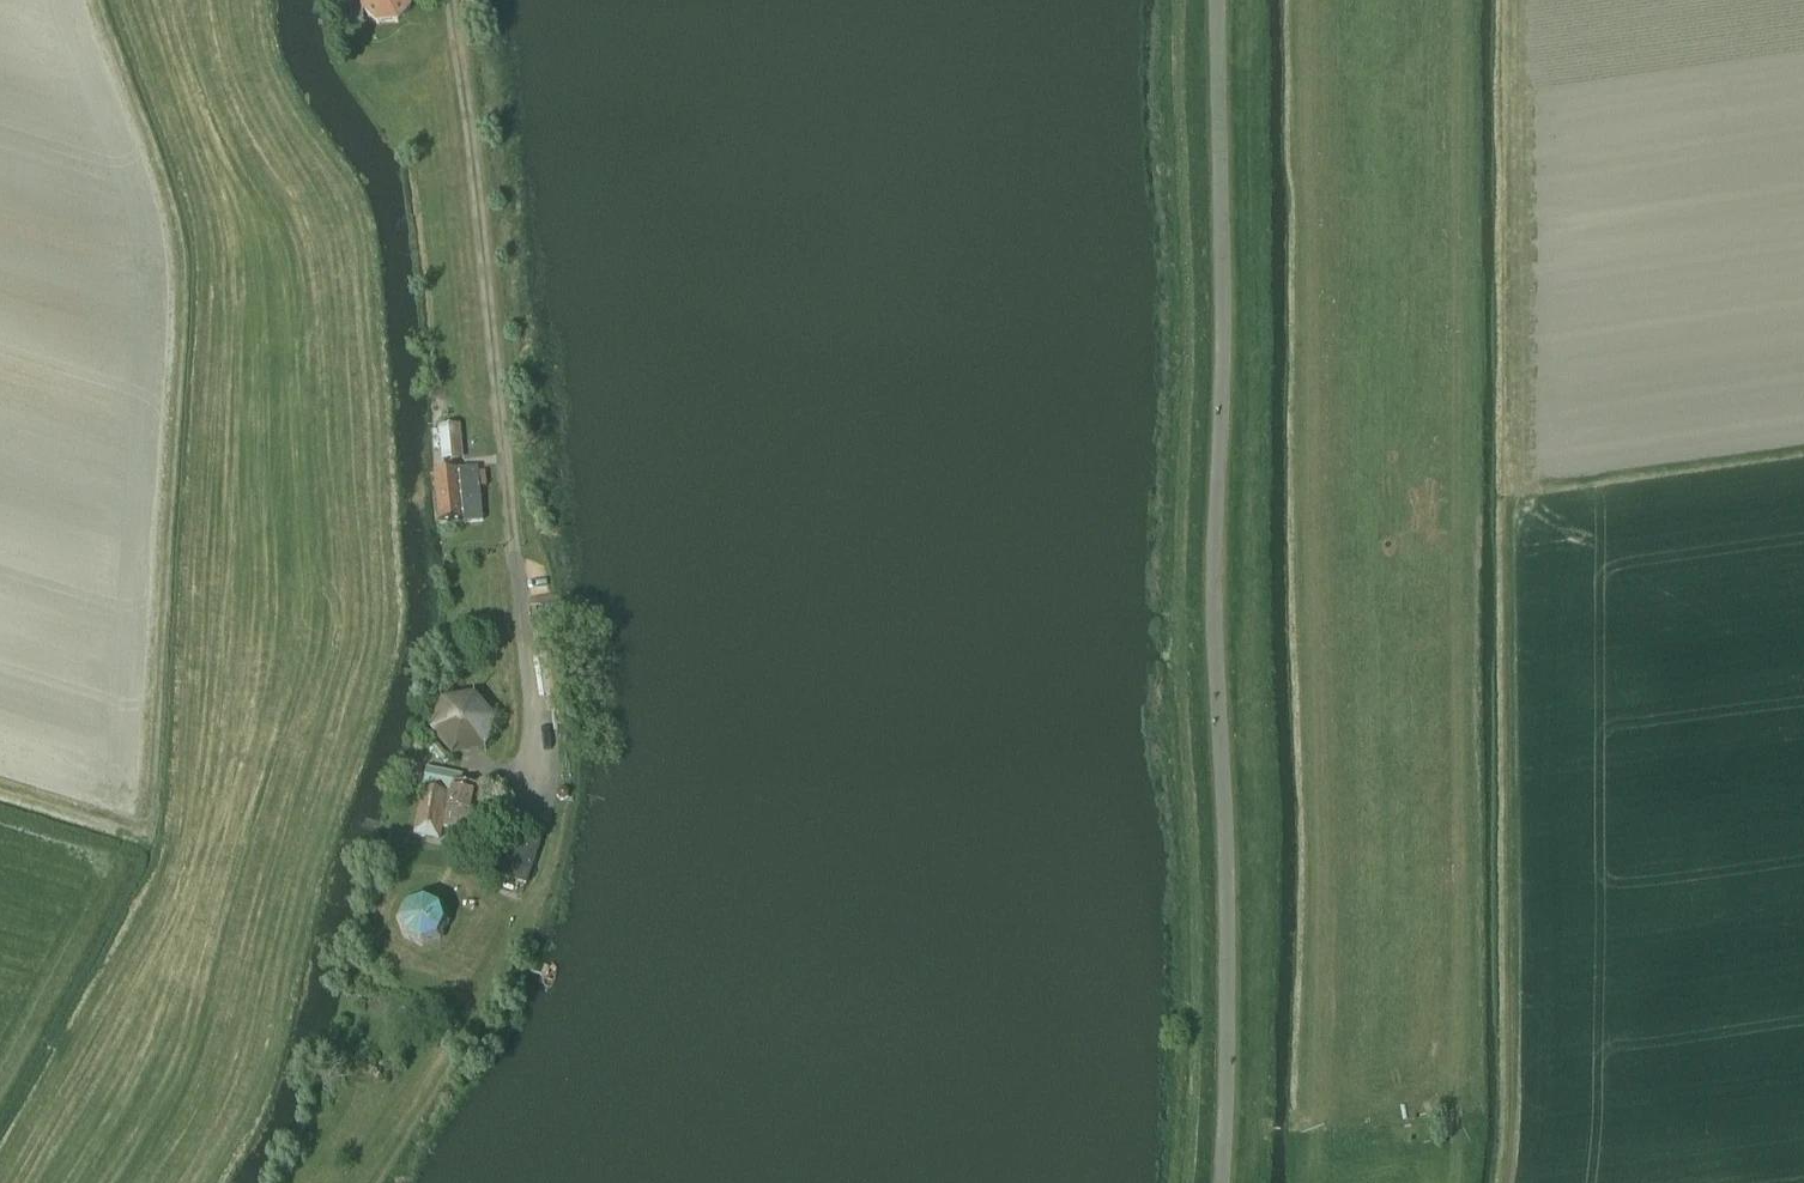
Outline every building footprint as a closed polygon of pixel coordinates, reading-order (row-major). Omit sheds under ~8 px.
[(362,12),(375,24),(397,23),(409,9),(409,0),(362,0),(362,12)] [(449,513),(469,511),(465,478),(446,480),(449,513)] [(487,750),(498,720),(476,694),(441,700),(430,731),(452,757),(487,750)] [(424,787),(419,808),(416,822),(413,833),(436,838),(439,826),(467,833),(475,799),(424,787)] [(527,885),(541,843),(501,829),(487,871),(527,885)] [(441,940),(449,923),(442,903),(424,894),(405,901),(397,917),(404,940),(419,947),(441,940)]
